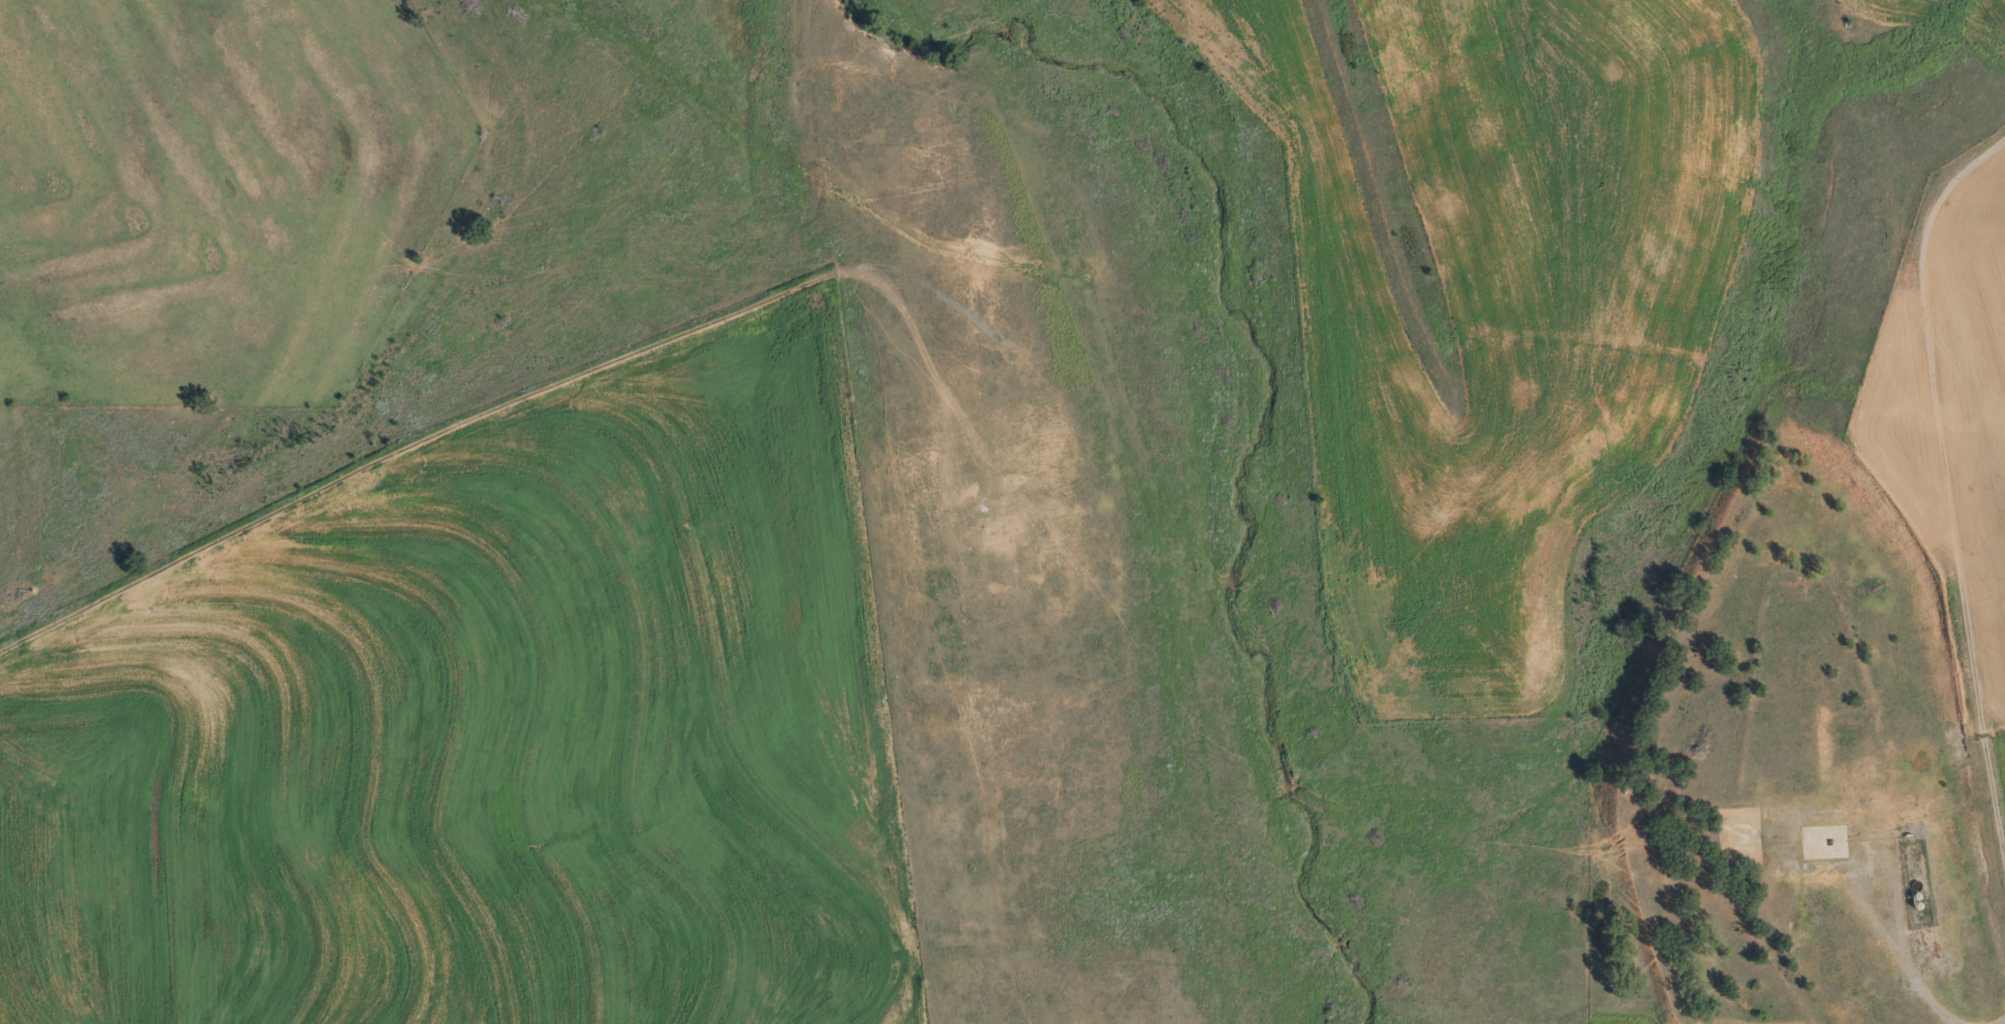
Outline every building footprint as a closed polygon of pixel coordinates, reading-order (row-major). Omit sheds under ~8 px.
[(1848,860),(1847,826),(1802,827),(1803,861),(1848,860)]
